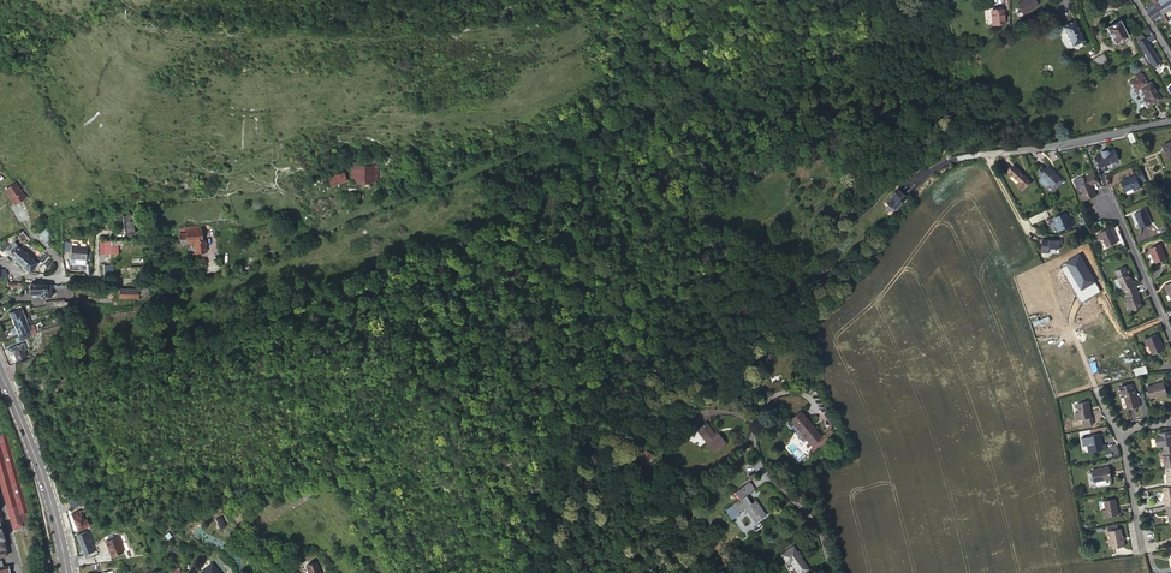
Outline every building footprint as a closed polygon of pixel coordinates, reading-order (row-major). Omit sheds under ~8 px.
[(1035,0),(1022,0),(1017,3),(1022,12),(1037,3),(1035,0)] [(1165,3),(1161,5),(1159,6),(1163,12),(1165,11),(1170,7),(1170,0),(1169,0),(1165,3)] [(1149,13),(1148,13),(1150,17),(1152,19),(1163,12),(1159,6),(1157,8),(1155,9),(1149,13)] [(1002,24),(1005,24),(1004,10),(992,10),(993,24),(1002,24)] [(1113,44),(1127,36),(1119,20),(1105,28),(1113,44)] [(1084,42),(1074,22),(1063,28),(1073,47),(1084,42)] [(1152,34),(1148,36),(1144,39),(1143,38),(1136,41),(1142,51),(1143,51),(1154,69),(1160,65),(1146,43),(1154,38),(1152,34)] [(1100,65),(1107,61),(1104,55),(1097,59),(1100,65)] [(1161,99),(1156,92),(1155,93),(1154,91),(1155,90),(1150,82),(1140,88),(1146,99),(1144,101),(1147,107),(1161,99)] [(1127,135),(1128,138),(1130,143),(1134,142),(1135,141),(1132,133),(1127,135)] [(1170,159),(1170,141),(1162,145),(1168,160),(1170,159)] [(1134,142),(1130,143),(1136,156),(1139,155),(1134,142)] [(1104,153),(1094,158),(1099,168),(1118,159),(1113,149),(1108,151),(1108,152),(1104,154),(1104,153)] [(1017,184),(1023,189),(1031,181),(1013,165),(1008,171),(1019,181),(1017,184)] [(378,184),(379,166),(351,166),(351,183),(378,184)] [(1052,185),(1052,187),(1057,187),(1057,183),(1061,179),(1048,166),(1045,169),(1039,169),(1039,175),(1042,175),(1041,181),(1046,185),(1052,185)] [(331,188),(347,182),(344,173),(328,178),(331,188)] [(1082,201),(1096,195),(1094,190),(1091,185),(1098,182),(1094,173),(1087,177),(1089,181),(1079,185),(1082,193),(1079,194),(1082,201)] [(1140,173),(1135,175),(1138,182),(1143,180),(1140,173)] [(1135,175),(1120,181),(1124,192),(1124,191),(1126,194),(1140,188),(1138,182),(1135,175)] [(1057,187),(1052,187),(1055,190),(1063,181),(1061,179),(1057,183),(1057,187)] [(5,190),(14,204),(25,198),(16,183),(5,190)] [(901,194),(902,193),(897,189),(894,193),(893,192),(889,196),(890,196),(884,202),(888,205),(886,208),(887,211),(890,210),(891,212),(904,197),(901,194)] [(1140,228),(1151,223),(1149,217),(1148,217),(1146,214),(1147,213),(1145,209),(1134,213),(1140,228)] [(1058,231),(1075,223),(1072,215),(1068,217),(1066,212),(1053,218),(1056,223),(1054,224),(1058,231)] [(133,214),(123,215),(124,223),(125,234),(135,233),(133,214)] [(44,224),(37,230),(41,234),(47,227),(44,224)] [(195,255),(208,254),(207,241),(205,241),(204,225),(186,227),(186,233),(181,234),(181,245),(195,244),(195,255)] [(47,227),(41,234),(46,240),(53,233),(47,227)] [(1107,247),(1117,243),(1111,228),(1097,234),(1100,241),(1103,239),(1107,247)] [(5,239),(0,242),(0,251),(1,250),(1,249),(9,246),(5,239)] [(1058,244),(1059,244),(1059,239),(1045,239),(1045,240),(1041,240),(1041,252),(1048,252),(1048,248),(1054,248),(1058,248),(1058,244)] [(100,241),(101,254),(143,253),(143,240),(100,241)] [(1155,263),(1166,258),(1164,252),(1163,252),(1161,248),(1162,248),(1160,243),(1149,248),(1155,263)] [(30,271),(38,263),(34,260),(23,250),(17,245),(14,249),(9,255),(16,261),(26,269),(30,271)] [(88,246),(71,245),(70,258),(87,260),(88,246)] [(9,247),(9,246),(1,249),(1,250),(3,252),(4,251),(9,255),(14,249),(10,246),(9,247)] [(853,257),(849,253),(836,265),(840,270),(853,257)] [(1064,262),(1082,290),(1095,282),(1078,254),(1064,262)] [(130,266),(121,266),(121,274),(130,274),(130,266)] [(1126,293),(1137,289),(1135,284),(1133,284),(1128,272),(1127,273),(1125,266),(1115,270),(1118,277),(1117,277),(1123,289),(1124,289),(1126,293)] [(58,288),(59,284),(47,284),(31,283),(31,293),(33,294),(33,297),(51,297),(51,288),(58,288)] [(121,296),(133,297),(139,297),(139,293),(147,292),(147,287),(139,288),(121,288),(121,296)] [(1139,293),(1137,289),(1126,293),(1128,297),(1126,298),(1132,311),(1142,306),(1137,294),(1139,293)] [(65,302),(65,304),(66,307),(67,310),(74,309),(73,302),(65,302)] [(9,312),(12,320),(19,318),(21,321),(26,320),(25,317),(22,308),(9,312)] [(33,325),(30,316),(25,317),(26,320),(21,321),(22,324),(23,328),(29,326),(33,325)] [(12,320),(15,327),(22,324),(21,321),(19,318),(12,320)] [(1056,335),(1053,328),(1050,329),(1046,319),(1032,323),(1038,341),(1056,335)] [(32,335),(29,326),(23,328),(22,324),(15,327),(15,328),(18,336),(21,335),(22,338),(32,335)] [(1156,334),(1146,338),(1146,339),(1144,341),(1146,346),(1149,345),(1153,354),(1164,349),(1162,344),(1161,345),(1156,334)] [(7,348),(10,355),(14,353),(17,361),(27,357),(25,351),(28,350),(25,342),(7,348)] [(1149,398),(1166,393),(1163,382),(1158,383),(1158,384),(1146,387),(1149,398)] [(1128,409),(1140,406),(1138,401),(1137,401),(1134,390),(1133,390),(1131,383),(1117,387),(1119,394),(1123,393),(1128,409)] [(1088,402),(1078,403),(1079,411),(1075,412),(1076,419),(1082,419),(1082,421),(1083,426),(1093,424),(1092,417),(1090,417),(1088,402)] [(799,411),(795,415),(799,419),(794,423),(811,444),(820,436),(799,411)] [(799,419),(795,415),(790,419),(794,423),(799,419)] [(724,442),(718,434),(715,436),(714,434),(705,423),(696,429),(706,441),(705,442),(713,451),(724,442)] [(12,523),(25,520),(24,515),(27,514),(24,506),(27,505),(5,427),(0,428),(0,482),(12,523)] [(1164,450),(1170,449),(1170,432),(1170,431),(1159,433),(1160,437),(1155,437),(1156,446),(1161,445),(1161,446),(1163,446),(1164,450)] [(1088,452),(1107,449),(1106,444),(1101,445),(1100,434),(1090,436),(1091,444),(1087,445),(1088,452)] [(1090,436),(1082,437),(1083,445),(1091,444),(1090,436)] [(644,448),(637,457),(645,463),(652,453),(644,448)] [(1094,481),(1111,478),(1109,466),(1104,467),(1104,468),(1092,470),(1094,481)] [(736,490),(752,487),(749,482),(736,490)] [(1170,504),(1170,486),(1167,486),(1163,487),(1165,500),(1164,501),(1165,505),(1170,504)] [(754,491),(752,489),(744,491),(734,494),(740,502),(732,507),(738,515),(745,510),(755,524),(765,516),(755,502),(751,505),(746,497),(754,491)] [(1104,517),(1118,515),(1115,499),(1105,501),(1106,509),(1102,509),(1104,517)] [(72,514),(68,516),(73,526),(76,524),(79,529),(90,525),(87,518),(84,519),(80,510),(72,514)] [(1112,548),(1125,546),(1124,540),(1123,540),(1121,529),(1118,529),(1109,531),(1112,548)] [(81,547),(93,543),(94,543),(90,530),(77,535),(81,547)] [(117,536),(104,541),(111,557),(124,552),(117,536)] [(81,547),(82,548),(84,555),(97,550),(94,543),(93,543),(81,547)] [(793,548),(781,557),(784,562),(787,560),(796,572),(803,572),(807,570),(793,548)] [(293,572),(294,572),(306,567),(297,550),(288,555),(293,565),(290,566),(293,572)] [(0,563),(0,572),(11,572),(9,561),(4,562),(0,563)] [(308,572),(322,572),(319,562),(306,565),(308,572)] [(220,565),(205,568),(206,572),(221,572),(220,565)]
